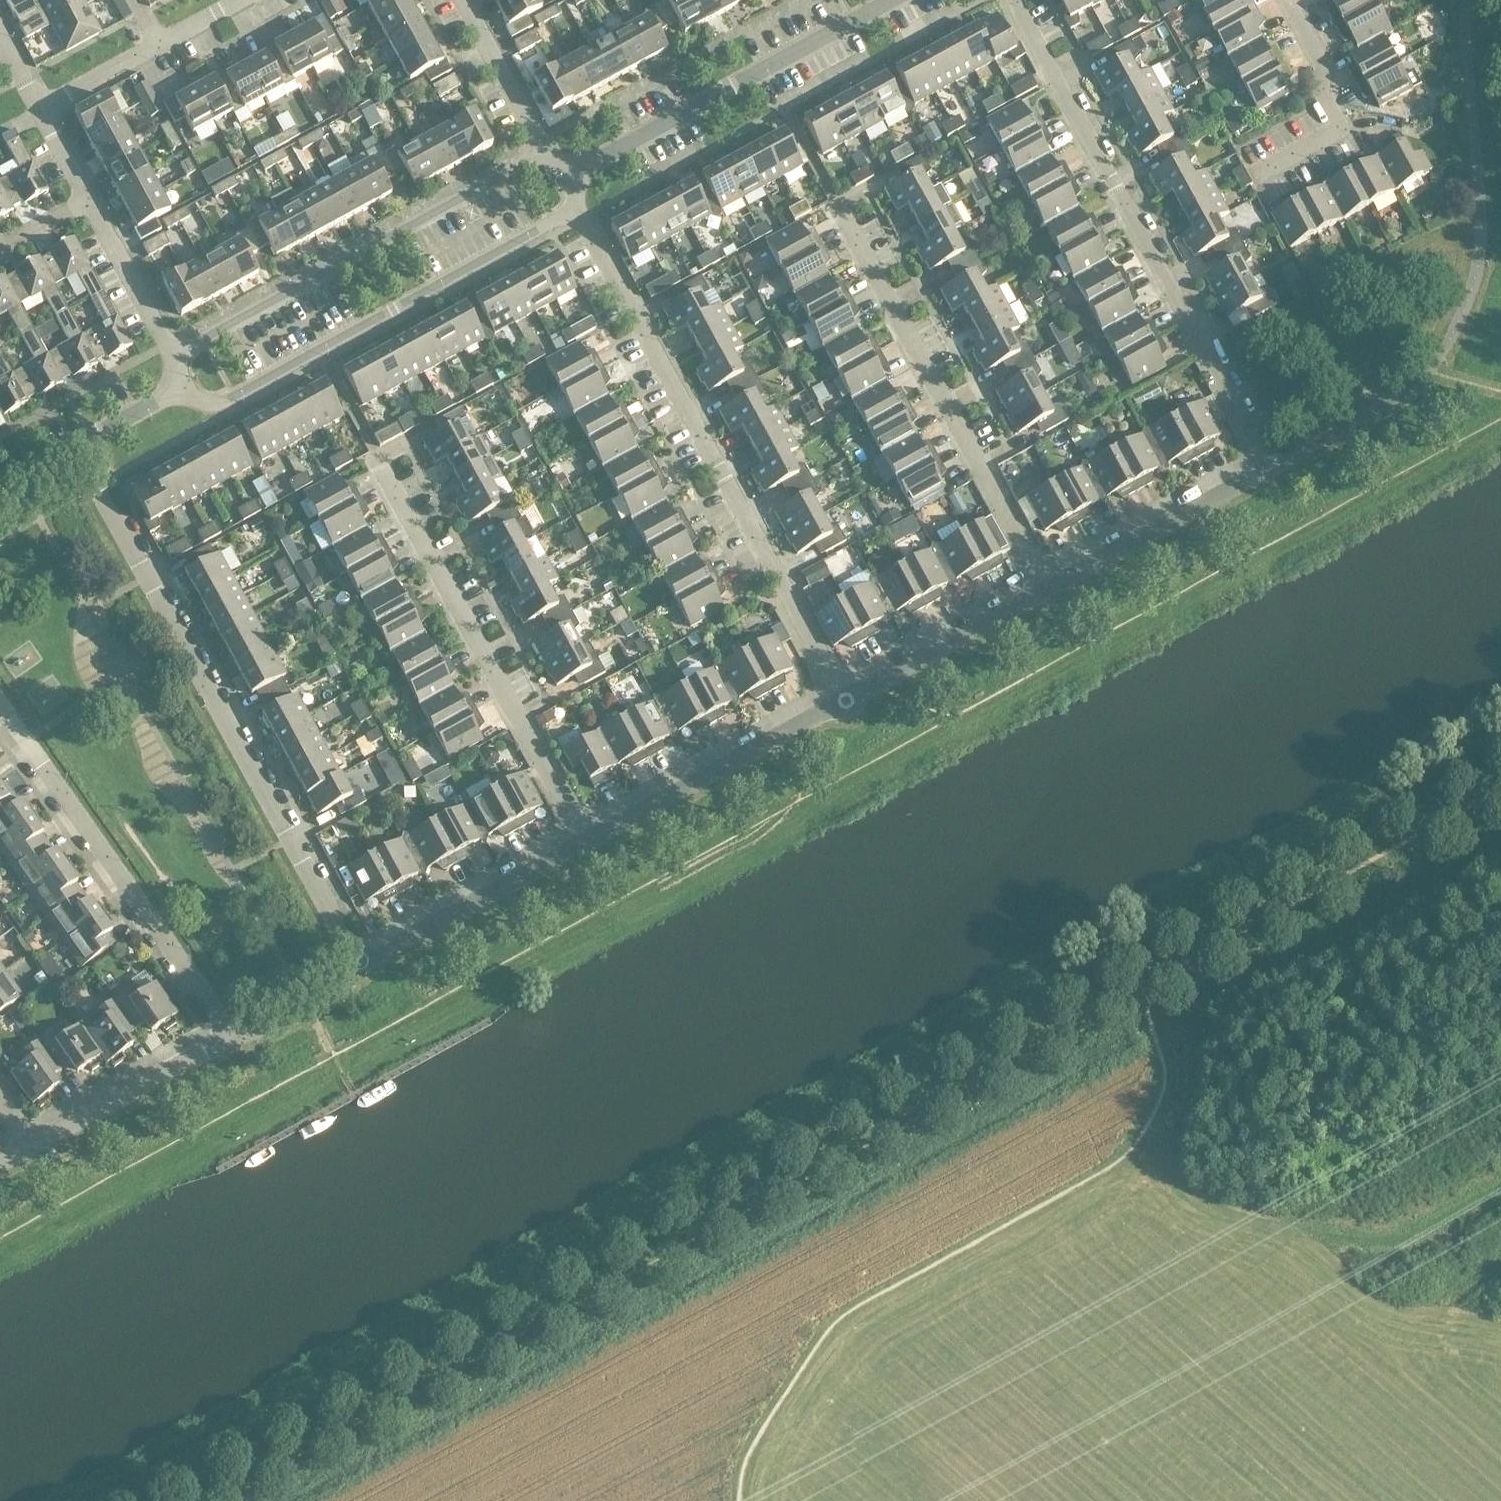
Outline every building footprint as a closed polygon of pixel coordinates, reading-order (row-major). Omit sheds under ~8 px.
[(6,2),(13,15),(14,15),(17,20),(54,0),(10,0),(6,2)] [(60,0),(54,0),(17,20),(20,26),(19,26),(26,39),(41,31),(39,28),(50,22),(66,52),(83,42),(60,0)] [(83,42),(105,30),(99,20),(95,22),(85,3),(91,0),(60,0),(83,42)] [(326,13),(338,6),(335,0),(319,0),(326,13)] [(409,0),(374,0),(368,4),(378,23),(411,4),(409,0)] [(537,0),(509,0),(498,6),(508,25),(505,27),(511,38),(533,27),(527,16),(542,8),(537,0)] [(692,0),(666,0),(656,5),(668,27),(678,21),(684,33),(704,22),(692,0)] [(717,0),(692,0),(704,22),(723,12),(717,0)] [(741,0),(717,0),(723,12),(742,1),(741,0)] [(1088,0),(1061,0),(1070,15),(1065,18),(1071,30),(1081,24),(1079,14),(1092,7),(1088,0)] [(1167,2),(1173,13),(1181,8),(1182,8),(1178,0),(1171,0),(1167,2)] [(1200,3),(1215,31),(1257,8),(1253,0),(1207,0),(1200,3)] [(1376,0),(1333,0),(1338,9),(1329,14),(1336,27),(1378,4),(1376,0)] [(1173,13),(1167,2),(1159,7),(1164,18),(1168,16),(1173,13)] [(422,23),(411,4),(378,23),(388,42),(422,23)] [(1393,32),(1378,4),(1336,27),(1344,41),(1352,36),(1359,48),(1359,49),(1384,35),(1385,37),(1393,32)] [(668,27),(656,5),(644,12),(647,17),(629,27),(647,60),(667,50),(658,32),(668,27)] [(342,13),(338,6),(326,13),(330,20),(342,13)] [(561,14),(556,6),(545,12),(550,20),(561,14)] [(127,7),(119,11),(124,20),(132,16),(127,7)] [(1173,13),(1168,16),(1173,24),(1186,17),(1181,8),(1173,13)] [(1265,21),(1257,8),(1215,31),(1230,57),(1263,39),(1256,26),(1265,21)] [(550,20),(545,12),(534,18),(538,26),(550,20)] [(997,14),(977,25),(996,60),(1008,53),(1015,60),(1025,55),(1019,43),(1014,46),(997,14)] [(334,37),(322,15),(311,22),(313,25),(294,35),(312,68),(332,57),(324,42),(334,37)] [(1136,19),(1127,24),(1133,35),(1142,30),(1136,19)] [(432,42),(422,23),(388,42),(399,60),(432,42)] [(1133,35),(1127,24),(1118,29),(1124,39),(1133,35)] [(996,60),(977,25),(956,37),(975,71),(996,60)] [(344,26),(336,31),(342,42),(351,38),(344,26)] [(647,60),(629,27),(610,38),(628,71),(647,60)] [(541,42),(535,31),(514,43),(520,54),(541,42)] [(312,68),(294,35),(275,45),(263,51),(265,55),(273,70),(285,63),(293,78),(312,68)] [(1086,46),(1092,57),(1113,46),(1107,35),(1086,46)] [(1359,49),(1359,48),(1350,53),(1358,66),(1349,71),(1357,85),(1399,62),(1385,37),(1384,35),(1359,49)] [(1141,36),(1133,41),(1139,53),(1148,48),(1141,36)] [(975,71),(956,37),(936,48),(955,82),(975,71)] [(357,49),(351,38),(342,42),(349,54),(357,49)] [(628,71),(610,38),(591,48),(609,81),(628,71)] [(1270,51),(1263,39),(1230,57),(1244,83),(1286,60),(1279,47),(1270,51)] [(1133,41),(1112,52),(1117,63),(1096,75),(1107,97),(1118,91),(1117,90),(1141,77),(1141,75),(1134,63),(1141,56),(1139,53),(1133,41)] [(442,61),(432,42),(399,60),(410,80),(424,72),(430,83),(451,71),(445,60),(442,61)] [(609,81),(591,48),(572,58),(590,92),(609,81)] [(955,82),(936,48),(916,59),(935,93),(955,82)] [(273,70),(265,55),(246,65),(264,98),(295,81),(293,78),(285,63),(273,70)] [(590,92),(572,58),(553,69),(571,102),(590,92)] [(1206,58),(1195,64),(1199,73),(1211,67),(1206,58)] [(935,93),(916,59),(895,70),(887,67),(884,76),(894,93),(905,87),(915,104),(935,93)] [(1294,74),(1286,60),(1244,83),(1259,110),(1292,92),(1285,79),(1294,74)] [(1413,89),(1399,62),(1357,85),(1364,98),(1373,93),(1380,107),(1413,89)] [(365,64),(357,68),(363,80),(371,75),(365,64)] [(264,98),(246,65),(227,75),(235,90),(224,97),(232,112),(234,115),(264,98)] [(1177,72),(1182,80),(1192,75),(1188,66),(1177,72)] [(571,102),(553,69),(533,80),(551,113),(571,102)] [(1151,70),(1141,75),(1141,77),(1117,90),(1118,91),(1128,110),(1163,91),(1151,70)] [(227,75),(225,72),(213,78),(214,79),(195,89),(213,122),(232,112),(224,97),(235,90),(227,75)] [(371,75),(363,80),(368,89),(373,86),(375,80),(372,75),(371,75)] [(460,86),(454,75),(432,87),(439,98),(460,86)] [(1197,83),(1192,75),(1182,80),(1187,89),(1197,83)] [(894,93),(884,76),(864,87),(883,121),(904,110),(912,113),(915,104),(905,87),(894,93)] [(1010,88),(1016,99),(1037,87),(1031,77),(1010,88)] [(422,79),(411,85),(415,93),(427,87),(422,79)] [(158,104),(146,82),(134,88),(147,111),(158,104)] [(533,82),(527,85),(530,91),(536,87),(533,82)] [(415,93),(411,85),(399,91),(404,100),(415,93)] [(883,121),(864,87),(844,98),(863,132),(883,121)] [(213,122),(195,89),(176,99),(174,96),(163,102),(175,124),(185,118),(193,133),(213,122)] [(1174,112),(1163,91),(1128,110),(1139,129),(1139,130),(1163,116),(1164,118),(1174,112)] [(998,94),(990,99),(996,110),(1004,105),(998,94)] [(118,115),(107,95),(74,114),(85,133),(118,115)] [(863,132),(844,98),(824,109),(843,143),(863,132)] [(996,110),(990,99),(981,104),(987,115),(996,110)] [(1027,116),(1020,102),(986,120),(1001,148),(1043,125),(1036,111),(1027,116)] [(369,103),(358,109),(363,117),(374,111),(369,103)] [(162,111),(158,104),(147,111),(150,118),(162,111)] [(363,117),(358,109),(347,115),(351,124),(363,117)] [(843,143),(824,109),(803,120),(822,155),(843,143)] [(492,145),(474,112),(454,123),(472,156),(492,145)] [(1243,114),(1229,122),(1235,133),(1249,125),(1243,114)] [(129,134),(118,115),(85,133),(95,152),(129,134)] [(959,116),(950,121),(956,132),(964,127),(959,116)] [(1139,130),(1139,129),(1128,134),(1140,156),(1162,144),(1167,154),(1188,142),(1180,128),(1171,130),(1164,118),(1163,116),(1139,130)] [(956,132),(950,121),(941,126),(947,136),(956,132)] [(175,134),(168,123),(160,127),(166,139),(175,134)] [(472,156),(454,123),(435,133),(453,166),(472,156)] [(933,123),(923,129),(930,142),(940,137),(933,123)] [(1050,138),(1043,125),(1001,148),(1015,174),(1049,156),(1042,143),(1050,138)] [(295,128),(283,134),(288,142),(299,136),(295,128)] [(325,138),(320,130),(309,136),(313,144),(322,140),(325,138)] [(784,131),(763,142),(782,177),(803,165),(784,131)] [(964,144),(973,139),(970,131),(960,136),(964,144)] [(453,166),(435,133),(416,143),(435,177),(453,166)] [(1401,133),(1387,141),(1391,150),(1379,157),(1397,190),(1433,171),(1423,152),(1414,157),(1401,133)] [(139,153),(129,134),(95,152),(106,171),(139,153)] [(181,146),(175,134),(166,139),(173,150),(181,146)] [(288,142),(283,134),(272,140),(276,148),(288,142)] [(923,135),(913,140),(919,151),(929,145),(923,135)] [(313,144),(309,136),(297,142),(302,151),(312,145),(313,144)] [(18,137),(6,144),(20,170),(0,180),(0,187),(11,208),(12,208),(23,202),(24,205),(48,191),(18,137)] [(322,140),(313,144),(318,153),(323,150),(325,145),(322,140)] [(782,177),(763,142),(743,153),(762,188),(782,177)] [(1196,157),(1188,142),(1167,154),(1173,164),(1151,176),(1163,197),(1173,192),(1173,191),(1197,178),(1196,176),(1189,164),(1196,157)] [(435,177),(416,143),(398,153),(395,148),(383,154),(395,176),(405,170),(415,187),(435,177)] [(907,144),(898,149),(904,160),(913,155),(907,144)] [(312,145),(302,151),(307,159),(316,154),(312,145)] [(364,153),(369,162),(353,171),(372,204),(391,193),(385,181),(395,176),(383,154),(379,146),(364,153)] [(904,160),(898,149),(889,154),(895,165),(904,160)] [(287,159),(282,150),(271,157),(275,165),(287,159)] [(149,172),(139,153),(106,171),(116,190),(149,172)] [(762,188),(743,153),(723,164),(742,199),(762,188)] [(860,153),(851,158),(858,171),(867,166),(860,153)] [(1366,164),(1361,155),(1348,163),(1371,204),(1397,190),(1379,157),(1366,164)] [(922,156),(901,167),(906,178),(885,190),(897,212),(907,206),(907,205),(931,192),(930,190),(923,178),(930,171),(922,156)] [(1056,168),(1049,156),(1015,174),(1030,200),(1072,177),(1064,164),(1056,168)] [(275,165),(271,157),(259,163),(264,171),(275,165)] [(955,162),(954,167),(958,173),(966,169),(961,159),(955,162)] [(195,172),(189,160),(180,164),(187,176),(195,172)] [(229,160),(203,174),(210,187),(236,173),(229,160)] [(1371,204),(1348,163),(1334,170),(1339,179),(1326,186),(1344,219),(1371,204)] [(742,199),(723,164),(702,175),(694,173),(691,181),(701,199),(712,192),(721,210),(742,199)] [(867,166),(858,171),(864,182),(873,177),(867,166)] [(1248,175),(1243,167),(1233,173),(1237,181),(1248,175)] [(372,204),(353,171),(334,181),(353,214),(372,204)] [(864,182),(858,171),(849,176),(855,186),(864,182)] [(1218,192),(1207,171),(1196,176),(1197,178),(1173,191),(1173,192),(1184,211),(1218,192)] [(160,191),(149,172),(116,190),(126,209),(160,191)] [(990,173),(982,177),(987,186),(995,182),(990,173)] [(1253,184),(1248,175),(1237,181),(1242,190),(1253,184)] [(238,186),(233,177),(222,184),(227,192),(238,186)] [(1079,191),(1072,177),(1030,200),(1044,227),(1078,208),(1071,196),(1079,191)] [(353,214),(334,181),(315,192),(334,225),(353,214)] [(701,199),(691,181),(671,192),(690,227),(711,216),(719,218),(721,210),(712,192),(701,199)] [(982,189),(977,181),(967,186),(971,195),(982,189)] [(227,192),(222,184),(211,190),(215,198),(227,192)] [(1313,193),(1309,184),(1295,191),(1318,233),(1344,219),(1326,186),(1313,193)] [(941,185),(930,190),(931,192),(907,205),(907,206),(917,225),(952,206),(941,185)] [(14,210),(12,208),(11,208),(0,187),(0,218),(14,210)] [(987,198),(982,189),(971,195),(976,204),(987,198)] [(170,211),(160,191),(126,209),(137,228),(133,230),(140,241),(161,230),(156,219),(170,211)] [(1318,233),(1295,191),(1282,199),(1286,207),(1273,215),(1291,248),(1318,233)] [(334,225),(315,192),(296,202),(315,235),(334,225)] [(690,227),(671,192),(651,203),(670,238),(690,227)] [(1230,213),(1218,192),(1184,211),(1194,230),(1195,231),(1219,218),(1219,219),(1230,213)] [(1004,197),(996,201),(1002,212),(1009,208),(1004,197)] [(805,200),(797,205),(802,216),(811,211),(805,200)] [(315,235),(296,202),(277,212),(296,245),(315,235)] [(670,238),(651,203),(631,214),(650,249),(670,238)] [(802,216),(797,205),(788,209),(794,220),(802,216)] [(964,227),(952,206),(917,225),(928,244),(928,245),(952,231),(953,233),(964,227)] [(190,217),(185,208),(174,215),(178,223),(190,217)] [(1085,221),(1078,208),(1044,227),(1059,253),(1101,230),(1093,216),(1085,221)] [(296,245),(277,212),(247,229),(259,250),(269,245),(276,256),(296,245)] [(650,249),(631,214),(610,226),(629,260),(650,249)] [(178,223),(174,215),(162,221),(167,229),(178,223)] [(1195,231),(1194,230),(1183,235),(1195,257),(1217,245),(1222,255),(1244,244),(1236,229),(1226,231),(1219,219),(1219,218),(1195,231)] [(765,222),(757,226),(763,237),(771,232),(765,222)] [(806,237),(798,223),(765,241),(780,268),(822,246),(814,232),(806,237)] [(763,237),(757,226),(748,231),(754,242),(763,237)] [(259,250),(247,229),(235,235),(238,241),(220,251),(238,284),(258,273),(249,256),(259,250)] [(1108,243),(1101,230),(1059,253),(1073,279),(1107,261),(1099,248),(1108,243)] [(928,245),(928,244),(917,249),(929,271),(951,259),(956,269),(977,258),(969,243),(960,245),(953,233),(952,231),(928,245)] [(170,245),(164,234),(142,246),(148,257),(170,245)] [(103,291),(74,238),(49,251),(51,254),(40,259),(40,260),(54,286),(55,286),(77,274),(90,298),(103,291)] [(1252,258),(1244,244),(1222,255),(1228,265),(1206,277),(1217,297),(1252,278),(1245,265),(1252,258)] [(733,245),(722,251),(726,257),(736,251),(733,245)] [(829,259),(822,246),(780,268),(794,295),(828,277),(821,264),(829,259)] [(714,250),(705,255),(711,265),(720,261),(714,250)] [(238,284),(220,251),(201,261),(219,294),(238,284)] [(557,255),(536,266),(555,301),(576,289),(557,255)] [(711,265),(705,255),(696,259),(702,270),(711,265)] [(40,259),(39,257),(15,270),(16,273),(5,279),(19,305),(20,305),(42,293),(56,318),(68,311),(55,286),(54,286),(40,260),(40,259)] [(985,272),(977,258),(956,269),(962,279),(940,291),(952,313),(962,307),(962,306),(986,293),(985,291),(979,279),(985,272)] [(219,294),(201,261),(182,271),(201,304),(219,294)] [(1114,274),(1107,261),(1073,279),(1088,306),(1130,283),(1122,269),(1114,274)] [(555,301),(536,266),(516,277),(535,312),(555,301)] [(201,304),(182,271),(163,282),(181,315),(201,304)] [(674,272),(665,276),(671,287),(680,282),(674,272)] [(4,276),(0,278),(0,316),(7,312),(21,337),(34,330),(20,305),(19,305),(5,279),(4,276)] [(671,287),(665,276),(645,288),(650,298),(671,287)] [(709,292),(701,276),(680,288),(685,299),(664,310),(676,332),(686,327),(686,326),(710,312),(709,311),(702,299),(709,292)] [(535,312),(516,277),(496,288),(515,322),(535,312)] [(835,289),(828,277),(794,295),(809,321),(851,298),(843,285),(835,289)] [(1300,277),(1290,282),(1297,294),(1307,288),(1300,277)] [(1259,292),(1252,278),(1217,297),(1229,318),(1251,306),(1256,317),(1278,305),(1269,290),(1259,292)] [(760,279),(753,283),(757,291),(761,288),(763,284),(760,279)] [(1037,290),(1033,282),(1022,288),(1027,296),(1037,290)] [(1137,297),(1130,283),(1088,306),(1102,333),(1135,314),(1129,302),(1137,297)] [(996,286),(985,291),(986,293),(962,306),(962,307),(973,326),(1007,307),(996,286)] [(515,322),(496,288),(476,299),(485,316),(474,322),(483,340),(492,342),(494,334),(515,322)] [(1042,299),(1037,290),(1027,296),(1031,305),(1042,299)] [(1053,290),(1046,295),(1051,305),(1059,300),(1053,290)] [(132,345),(103,291),(90,298),(104,323),(82,336),(81,336),(96,362),(107,356),(108,359),(132,345)] [(465,305),(444,316),(463,351),(483,340),(474,322),(485,316),(476,299),(467,296),(465,305)] [(858,312),(851,298),(809,321),(823,347),(856,329),(849,316),(858,312)] [(761,310),(756,302),(745,307),(750,316),(761,310)] [(720,306),(709,311),(710,312),(686,326),(686,327),(697,346),(731,327),(720,306)] [(1019,328),(1007,307),(973,326),(983,345),(984,346),(1008,332),(1008,334),(1019,328)] [(766,319),(761,310),(750,316),(755,325),(766,319)] [(82,336),(68,311),(56,318),(69,342),(47,355),(61,381),(62,381),(71,376),(72,378),(98,364),(96,362),(81,336),(82,336)] [(1142,327),(1135,314),(1102,333),(1116,359),(1158,336),(1151,322),(1142,327)] [(463,351),(444,316),(424,328),(443,362),(463,351)] [(591,317),(570,328),(576,339),(597,328),(591,317)] [(44,326),(34,331),(40,342),(50,336),(44,326)] [(743,348),(731,327),(697,346),(707,364),(708,366),(731,352),(732,354),(743,348)] [(443,362),(424,328),(403,339),(423,373),(443,362)] [(576,339),(570,328),(561,333),(567,344),(576,339)] [(863,342),(856,329),(823,347),(837,374),(879,351),(872,337),(863,342)] [(34,331),(34,330),(21,337),(34,362),(12,374),(26,400),(27,400),(37,394),(39,397),(63,383),(62,381),(61,381),(47,355),(40,342),(34,331)] [(789,332),(781,336),(786,344),(793,340),(789,332)] [(984,346),(983,345),(972,350),(984,372),(1006,360),(1012,370),(1033,359),(1025,344),(1015,346),(1008,334),(1008,332),(984,346)] [(1166,349),(1158,336),(1116,359),(1131,386),(1165,368),(1157,354),(1166,349)] [(423,373),(403,339),(383,349),(403,383),(423,373)] [(560,339),(552,343),(558,353),(566,349),(560,339)] [(1069,340),(1061,344),(1064,349),(1068,350),(1073,347),(1069,340)] [(586,357),(578,343),(545,362),(560,389),(602,366),(594,352),(586,357)] [(539,345),(530,350),(536,361),(545,356),(539,345)] [(403,383),(383,349),(363,361),(383,394),(403,383)] [(536,361),(530,350),(521,355),(527,366),(536,361)] [(0,351),(0,414),(3,413),(4,416),(28,402),(27,400),(26,400),(12,374),(0,351)] [(887,365),(879,351),(837,374),(852,400),(885,382),(878,369),(887,365)] [(708,366),(707,364),(696,370),(708,392),(730,380),(735,390),(756,378),(748,364),(739,366),(732,354),(731,352),(708,366)] [(1041,373),(1033,359),(1012,370),(1017,380),(995,392),(1006,413),(1041,394),(1034,380),(1041,373)] [(383,394),(363,361),(343,371),(362,406),(383,394)] [(609,379),(602,366),(560,389),(574,415),(608,397),(601,384),(609,379)] [(504,367),(496,372),(500,380),(509,375),(504,367)] [(1084,372),(1076,376),(1079,382),(1083,383),(1089,380),(1084,372)] [(487,374),(478,378),(484,389),(493,384),(487,374)] [(1167,387),(1169,381),(1166,376),(1157,381),(1162,390),(1167,387)] [(484,389),(478,378),(470,383),(476,394),(484,389)] [(765,393),(756,378),(735,390),(741,400),(719,411),(731,433),(741,427),(741,426),(765,413),(764,412),(757,400),(765,393)] [(324,382),(303,393),(322,428),(343,416),(324,382)] [(892,395),(885,382),(852,400),(866,427),(908,404),(901,390),(892,395)] [(322,428),(303,393),(284,404),(302,439),(322,428)] [(1048,407),(1041,394),(1006,413),(1018,433),(1040,421),(1045,432),(1067,420),(1058,405),(1048,407)] [(447,395),(439,400),(444,411),(453,406),(447,395)] [(614,410),(608,397),(574,415),(588,441),(631,418),(623,405),(614,410)] [(444,411),(439,400),(430,405),(436,416),(444,411)] [(1203,401),(1176,416),(1199,458),(1212,450),(1207,442),(1221,434),(1203,401)] [(1122,402),(1115,406),(1118,412),(1125,408),(1122,402)] [(816,411),(812,403),(801,409),(805,417),(816,411)] [(302,439),(284,404),(263,415),(282,450),(302,439)] [(916,418),(908,404),(866,427),(881,453),(914,435),(907,422),(916,418)] [(786,428),(775,407),(764,412),(765,413),(741,426),(741,427),(752,446),(786,428)] [(460,408),(439,419),(445,430),(423,442),(435,464),(446,458),(445,457),(469,444),(468,443),(462,431),(469,424),(460,408)] [(821,420),(816,411),(805,417),(810,426),(821,420)] [(838,411),(826,417),(832,428),(840,424),(842,418),(838,411)] [(412,412),(405,416),(412,429),(419,425),(412,412)] [(282,450),(263,415),(243,426),(252,444),(241,450),(251,467),(260,469),(262,461),(282,450)] [(412,429),(405,416),(397,420),(404,433),(412,429)] [(1199,458),(1176,416),(1150,430),(1159,448),(1151,453),(1159,468),(1166,470),(1168,463),(1180,457),(1185,465),(1199,458)] [(638,432),(631,418),(588,441),(603,468),(636,449),(629,437),(638,432)] [(232,432),(212,443),(231,478),(251,467),(241,450),(252,444),(243,426),(235,423),(232,432)] [(402,434),(396,424),(374,436),(380,447),(402,434)] [(1073,424),(1065,428),(1069,435),(1075,432),(1075,429),(1073,424)] [(798,449),(786,428),(752,446),(762,465),(763,467),(787,454),(787,455),(798,449)] [(1141,435),(1115,449),(1137,491),(1151,484),(1146,475),(1159,468),(1151,453),(1159,448),(1150,430),(1143,428),(1141,435)] [(527,438),(522,430),(511,435),(516,444),(527,438)] [(921,448),(914,435),(881,453),(895,480),(937,457),(930,443),(921,448)] [(479,437),(468,443),(469,444),(445,457),(446,458),(456,477),(491,458),(479,437)] [(531,447),(527,438),(516,444),(521,453),(531,447)] [(231,478),(212,443),(192,454),(211,489),(231,478)] [(643,462),(636,449),(603,468),(617,494),(659,471),(652,458),(643,462)] [(1137,491),(1115,449),(1088,463),(1098,481),(1090,486),(1098,502),(1105,504),(1107,497),(1119,490),(1124,499),(1137,491)] [(346,451),(338,455),(343,466),(352,461),(346,451)] [(211,489),(192,454),(172,465),(191,500),(211,489)] [(763,467),(762,465),(752,471),(764,493),(785,481),(791,491),(812,480),(804,465),(794,467),(787,455),(787,454),(763,467)] [(343,466),(338,455),(329,460),(335,471),(343,466)] [(945,470),(937,457),(895,480),(910,507),(943,489),(936,475),(945,470)] [(502,479),(491,458),(456,477),(466,496),(467,497),(491,484),(491,485),(502,479)] [(1080,468),(1053,483),(1076,524),(1090,517),(1085,508),(1098,502),(1090,486),(1098,481),(1088,463),(1082,461),(1080,468)] [(191,500),(172,465),(151,477),(171,511),(191,500)] [(667,485),(659,471),(617,494),(632,521),(665,502),(658,489),(667,485)] [(306,472),(298,477),(303,488),(312,483),(306,472)] [(304,494),(319,521),(360,498),(353,484),(344,489),(337,475),(304,494)] [(171,511),(151,477),(131,487),(148,519),(143,522),(149,533),(159,528),(157,518),(171,511)] [(303,488),(298,477),(289,482),(295,493),(303,488)] [(565,477),(557,481),(561,489),(569,485),(565,477)] [(962,477),(954,481),(958,488),(965,484),(962,477)] [(820,494),(812,480),(791,491),(796,501),(774,512),(786,533),(820,515),(813,501),(820,494)] [(1076,524),(1053,483),(1026,497),(1044,531),(1058,523),(1063,532),(1076,524)] [(467,497),(466,496),(456,502),(468,524),(490,512),(495,521),(516,510),(508,495),(498,497),(491,485),(491,484),(467,497)] [(956,492),(948,496),(957,513),(965,509),(956,492)] [(368,511),(360,498),(319,521),(333,547),(366,529),(359,516),(368,511)] [(255,501),(246,506),(252,516),(261,511),(255,501)] [(672,515),(665,502),(632,521),(646,547),(688,524),(681,511),(672,515)] [(252,516),(246,506),(237,510),(243,521),(252,516)] [(896,509),(881,517),(885,526),(900,517),(896,509)] [(516,510),(495,521),(500,531),(478,543),(490,565),(501,559),(500,558),(524,545),(524,544),(532,539),(530,536),(532,535),(523,519),(521,520),(516,510)] [(827,528),(820,515),(786,533),(797,554),(819,542),(824,553),(845,542),(837,526),(827,528)] [(912,515),(900,522),(907,536),(919,529),(912,515)] [(991,517),(964,531),(987,573),(1001,566),(996,557),(1010,550),(991,517)] [(261,518),(249,525),(254,533),(265,527),(261,518)] [(215,523),(206,527),(212,538),(221,533),(215,523)] [(696,538),(688,524),(646,547),(661,574),(694,555),(687,543),(696,538)] [(212,538),(206,527),(197,532),(203,543),(212,538)] [(373,541),(366,529),(333,547),(347,573),(389,550),(382,537),(373,541)] [(582,539),(577,531),(566,537),(571,545),(582,539)] [(987,573),(964,531),(938,546),(948,564),(939,568),(948,584),(954,586),(956,579),(969,572),(974,581),(987,573)] [(594,534),(588,538),(591,544),(597,540),(594,534)] [(165,550),(171,561),(192,549),(186,538),(165,550)] [(534,538),(532,539),(524,544),(524,545),(500,558),(501,559),(511,578),(546,559),(534,538)] [(587,548),(582,539),(571,545),(576,554),(587,548)] [(930,550),(903,565),(926,607),(940,599),(935,591),(948,584),(939,568),(948,564),(938,546),(931,543),(930,550)] [(209,545),(188,557),(194,567),(185,572),(196,593),(231,574),(219,554),(215,556),(209,545)] [(397,564),(389,550),(347,573),(362,600),(395,581),(388,569),(397,564)] [(297,551),(288,556),(294,566),(302,561),(297,551)] [(701,568),(694,555),(661,574),(675,600),(717,577),(710,563),(701,568)] [(557,580),(546,559),(511,578),(522,597),(522,598),(546,585),(547,586),(557,580)] [(289,568),(284,560),(273,565),(278,574),(289,568)] [(822,564),(802,574),(809,586),(828,576),(822,564)] [(926,607),(903,565),(877,579),(887,597),(878,602),(887,617),(893,619),(895,612),(908,606),(913,614),(926,607)] [(294,577),(289,568),(278,574),(283,583),(294,577)] [(241,594),(231,574),(196,593),(207,613),(241,594)] [(316,574),(303,581),(309,593),(323,586),(316,574)] [(725,590),(717,577),(675,600),(690,627),(724,609),(716,595),(725,590)] [(868,584),(842,598),(865,640),(879,633),(874,624),(887,617),(878,602),(887,597),(877,579),(870,577),(868,584)] [(609,580),(602,584),(606,591),(613,587),(609,580)] [(402,594),(395,581),(362,600),(376,626),(418,603),(410,589),(402,594)] [(522,598),(522,597),(511,603),(523,625),(545,613),(550,623),(571,611),(563,596),(553,598),(547,586),(546,585),(522,598)] [(252,614),(241,594),(207,613),(218,633),(252,614)] [(865,640),(842,598),(815,613),(833,646),(847,639),(851,648),(865,640)] [(311,608),(306,600),(295,605),(300,614),(311,608)] [(329,603),(319,608),(325,618),(335,613),(329,603)] [(425,617),(418,603),(376,626),(390,652),(424,634),(417,621),(425,617)] [(742,607),(729,614),(733,622),(746,615),(742,607)] [(316,617),(311,608),(300,614),(305,623),(316,617)] [(621,608),(610,614),(616,625),(627,619),(621,608)] [(579,626),(571,611),(550,623),(555,632),(533,644),(545,665),(579,646),(572,633),(579,626)] [(263,634),(252,614),(218,633),(229,653),(263,634)] [(630,622),(621,626),(628,637),(636,633),(630,622)] [(707,628),(699,632),(704,641),(711,636),(707,628)] [(274,654),(263,634),(229,653),(240,673),(274,654)] [(431,647),(424,634),(390,652),(405,679),(447,656),(440,643),(431,647)] [(774,635),(747,650),(770,692),(783,685),(779,676),(793,669),(774,635)] [(325,636),(316,641),(326,660),(336,655),(325,636)] [(588,642),(579,646),(545,665),(556,686),(578,674),(584,684),(605,673),(588,642)] [(653,642),(646,646),(650,653),(657,649),(653,642)] [(770,692),(747,650),(721,664),(731,682),(722,687),(730,703),(737,705),(739,698),(751,691),(756,700),(770,692)] [(286,675),(274,654),(240,673),(251,694),(260,689),(266,699),(287,687),(281,678),(286,675)] [(454,670),(447,656),(405,679),(419,705),(453,687),(446,674),(454,670)] [(712,669),(686,684),(709,726),(722,718),(718,710),(730,703),(722,687),(731,682),(721,664),(714,662),(712,669)] [(358,664),(350,668),(353,673),(361,669),(358,664)] [(709,726),(686,684),(660,698),(669,716),(661,721),(669,736),(676,738),(678,731),(690,724),(695,733),(709,726)] [(292,697),(287,687),(266,699),(271,708),(262,713),(273,734),(308,716),(296,695),(292,697)] [(460,700),(453,687),(419,705),(434,732),(476,709),(468,695),(460,700)] [(651,703),(625,717),(648,759),(661,752),(657,743),(669,736),(661,721),(669,716),(660,698),(653,696),(651,703)] [(366,709),(361,701),(351,707),(355,715),(366,709)] [(371,718),(366,709),(355,715),(360,724),(371,718)] [(483,722),(476,709),(434,732),(449,759),(482,741),(474,727),(483,722)] [(547,712),(537,718),(541,726),(552,720),(547,712)] [(318,736),(308,716),(273,734),(284,754),(318,736)] [(648,759),(625,717),(598,732),(616,765),(629,758),(634,766),(648,759)] [(382,739),(377,729),(366,735),(371,745),(382,739)] [(616,765),(598,732),(562,751),(572,769),(581,765),(594,788),(608,781),(604,772),(616,765)] [(507,733),(498,739),(502,747),(511,742),(507,733)] [(329,756),(318,736),(284,754),(295,774),(329,756)] [(340,775),(329,756),(295,774),(306,794),(340,775)] [(396,765),(384,772),(392,787),(404,780),(396,765)] [(416,767),(406,772),(412,781),(421,776),(416,767)] [(444,767),(434,772),(439,782),(449,777),(444,767)] [(523,772),(496,787),(519,829),(533,822),(528,813),(541,806),(523,772)] [(347,789),(340,775),(306,794),(317,815),(339,803),(345,814),(366,802),(357,787),(347,789)] [(13,794),(5,784),(0,788),(0,803),(13,794)] [(519,829),(496,787),(470,801),(480,819),(471,824),(479,840),(486,842),(488,835),(501,828),(505,837),(519,829)] [(414,788),(404,788),(404,798),(414,798),(414,788)] [(13,794),(0,803),(0,840),(36,815),(29,805),(23,809),(13,794)] [(461,806),(435,821),(458,863),(471,855),(467,847),(479,840),(471,824),(480,819),(470,801),(463,799),(461,806)] [(375,806),(374,815),(385,816),(386,807),(375,806)] [(36,815),(0,840),(0,848),(6,857),(4,858),(12,868),(47,843),(37,829),(43,825),(36,815)] [(352,816),(342,821),(348,832),(358,827),(352,816)] [(458,863),(435,821),(409,835),(419,853),(410,858),(418,873),(425,875),(427,868),(440,862),(444,870),(458,863)] [(400,840),(374,854),(397,896),(410,889),(406,880),(418,873),(410,858),(419,853),(409,835),(402,833),(400,840)] [(57,857),(47,843),(12,868),(19,879),(21,878),(31,892),(70,864),(63,853),(57,857)] [(397,896),(374,854),(347,869),(365,902),(378,895),(383,903),(397,896)] [(77,874),(70,864),(31,892),(40,906),(39,907),(46,917),(82,892),(71,878),(77,874)] [(92,907),(82,892),(46,917),(54,928),(55,927),(65,941),(105,913),(98,903),(92,907)] [(112,923),(105,913),(65,941),(75,955),(73,956),(81,967),(117,942),(106,927),(112,923)] [(28,931),(21,936),(27,944),(34,939),(28,931)] [(58,971),(49,978),(55,987),(65,980),(58,971)] [(3,972),(0,974),(0,1012),(22,996),(14,985),(13,986),(3,972)] [(41,972),(33,977),(40,987),(48,982),(41,972)] [(147,976),(134,985),(113,1000),(134,1029),(143,1023),(151,1033),(162,1025),(166,1031),(177,1023),(173,1017),(177,1015),(155,984),(153,985),(147,976)] [(134,1029),(113,1000),(93,1014),(99,1023),(87,1032),(86,1033),(102,1056),(101,1057),(106,1064),(110,1062),(114,1067),(125,1059),(121,1054),(132,1046),(125,1036),(134,1029)] [(16,1007),(8,1013),(14,1021),(22,1016),(16,1007)] [(87,1032),(81,1024),(66,1035),(60,1026),(39,1040),(60,1070),(69,1064),(76,1074),(88,1066),(91,1071),(103,1063),(99,1058),(101,1057),(102,1056),(86,1033),(87,1032)] [(60,1070),(39,1040),(19,1055),(25,1064),(10,1074),(32,1105),(36,1102),(40,1108),(51,1100),(47,1094),(54,1089),(58,1086),(51,1076),(60,1070)]
